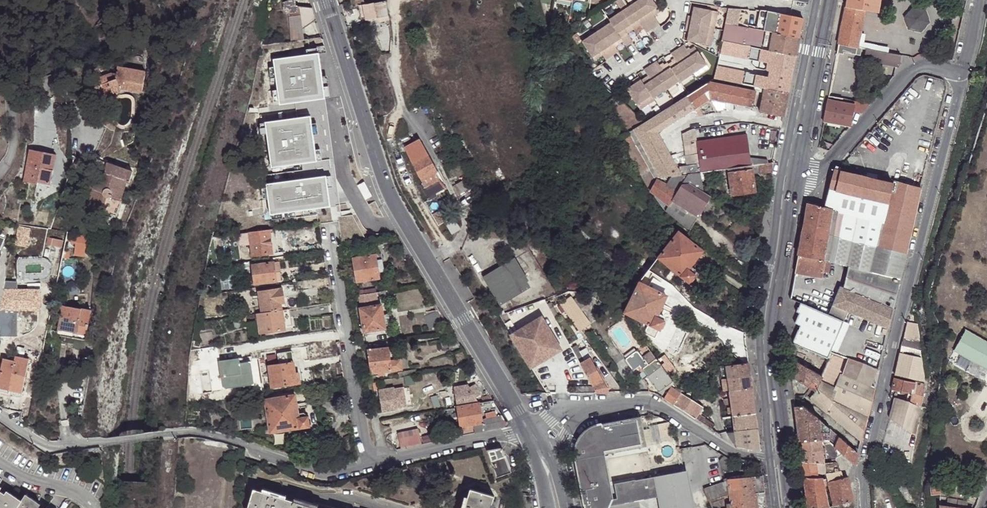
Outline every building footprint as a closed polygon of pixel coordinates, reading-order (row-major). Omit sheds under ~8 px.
[(291,41),(308,39),(308,38),(309,38),(308,37),(303,37),(302,29),(302,28),(301,28),(297,7),(303,4),(302,0),(286,0),(291,41)] [(359,6),(364,5),(365,7),(360,8),(362,18),(367,17),(368,20),(388,15),(386,1),(365,4),(364,0),(358,0),(359,6)] [(635,2),(653,29),(659,25),(653,17),(661,12),(653,0),(639,0),(635,2)] [(865,10),(877,12),(879,0),(846,0),(845,6),(865,10)] [(622,11),(634,29),(641,25),(646,33),(653,29),(635,2),(622,11)] [(838,44),(857,47),(865,10),(845,6),(838,44)] [(908,29),(921,31),(929,21),(926,9),(913,6),(904,16),(908,29)] [(312,8),(297,7),(301,28),(302,28),(302,29),(316,20),(312,8)] [(687,17),(686,24),(714,30),(717,13),(698,9),(697,19),(691,18),(687,17)] [(728,9),(725,24),(734,25),(737,10),(728,9)] [(622,11),(609,20),(610,23),(621,38),(623,42),(626,47),(632,42),(627,34),(634,29),(622,11)] [(773,33),(799,38),(802,18),(767,11),(762,11),(758,30),(773,33)] [(959,27),(962,17),(956,16),(953,26),(959,27)] [(610,23),(596,32),(612,56),(618,52),(615,47),(613,44),(621,38),(610,23)] [(714,30),(686,24),(684,32),(688,32),(694,34),(692,43),(711,47),(714,30)] [(770,50),(773,33),(758,30),(734,25),(725,24),(722,41),(723,41),(770,50)] [(612,56),(596,32),(581,42),(592,58),(600,52),(602,55),(605,60),(612,56)] [(777,52),(795,55),(799,38),(773,33),(770,50),(777,52)] [(621,38),(613,44),(615,47),(623,42),(621,38)] [(775,62),(777,52),(770,50),(723,41),(721,53),(770,63),(770,61),(775,62)] [(838,44),(836,53),(843,55),(844,52),(860,55),(861,48),(857,47),(838,44)] [(683,45),(677,49),(693,74),(705,66),(694,48),(687,52),(683,45)] [(319,46),(272,55),(278,98),(293,96),(326,92),(319,46)] [(952,58),(955,47),(948,46),(946,56),(952,58)] [(693,74),(677,49),(670,54),(674,60),(667,65),(679,82),(679,83),(693,74)] [(898,66),(901,56),(866,49),(865,59),(896,65),(898,66)] [(600,52),(592,58),(594,61),(602,55),(600,52)] [(791,74),(795,55),(777,52),(775,62),(774,68),(774,71),(791,74)] [(842,56),(833,97),(853,101),(861,60),(842,56)] [(656,62),(649,66),(665,90),(679,82),(667,65),(667,64),(660,68),(656,62)] [(94,86),(98,96),(110,91),(111,92),(117,89),(117,86),(135,97),(143,75),(116,66),(113,73),(108,71),(86,81),(89,88),(94,86)] [(665,90),(649,66),(643,71),(647,77),(640,81),(652,99),(665,90)] [(788,93),(791,74),(774,71),(774,68),(770,67),(768,77),(761,76),(761,75),(718,66),(716,80),(737,84),(753,86),(788,93)] [(638,77),(632,81),(634,84),(637,90),(629,95),(639,111),(654,101),(652,99),(640,81),(638,77)] [(710,83),(687,97),(694,109),(698,107),(705,103),(712,99),(727,102),(733,103),(736,88),(710,83)] [(634,84),(625,90),(629,95),(637,90),(634,84)] [(94,98),(98,96),(94,86),(89,88),(94,98)] [(783,116),(788,93),(753,86),(753,90),(763,92),(760,112),(783,116)] [(756,92),(736,88),(733,103),(743,105),(753,107),(756,92)] [(327,101),(326,92),(293,96),(295,112),(311,109),(318,155),(300,158),(303,173),(326,169),(330,201),(330,206),(340,204),(338,194),(327,101)] [(629,132),(630,132),(644,123),(614,97),(610,102),(611,104),(629,132)] [(630,132),(655,178),(681,175),(658,132),(694,109),(687,97),(644,123),(630,132)] [(854,105),(827,99),(823,121),(849,127),(853,112),(854,105)] [(855,101),(854,105),(853,112),(861,113),(869,104),(855,101)] [(295,112),(263,118),(270,164),(300,158),(318,155),(311,109),(295,112)] [(102,116),(99,120),(110,130),(114,130),(117,128),(102,116)] [(687,165),(689,174),(700,172),(696,147),(696,141),(694,128),(689,129),(682,133),(687,165)] [(635,165),(645,180),(655,179),(655,178),(630,132),(629,132),(621,137),(627,150),(635,165)] [(696,141),(696,147),(747,140),(746,134),(696,141)] [(409,153),(412,163),(421,180),(436,172),(438,171),(419,139),(407,145),(409,153)] [(696,147),(700,172),(720,170),(728,169),(751,166),(750,158),(747,140),(696,147)] [(410,159),(412,163),(409,153),(407,145),(404,147),(410,159)] [(31,170),(27,169),(25,181),(38,184),(39,181),(51,184),(57,155),(31,150),(28,165),(32,166),(31,170)] [(750,158),(751,166),(768,163),(768,160),(750,158)] [(96,182),(93,191),(89,203),(101,207),(106,194),(120,199),(126,181),(129,182),(133,171),(108,162),(105,170),(101,169),(96,182)] [(760,173),(772,172),(774,163),(768,163),(751,166),(752,173),(760,172),(760,173)] [(679,166),(681,175),(689,174),(687,165),(679,166)] [(754,191),(752,173),(751,166),(728,169),(730,177),(732,194),(754,191)] [(840,167),(836,166),(820,187),(828,189),(869,199),(888,203),(892,183),(879,180),(879,177),(863,172),(862,176),(840,171),(840,167)] [(303,173),(265,180),(269,210),(330,201),(326,169),(303,173)] [(720,170),(700,172),(701,179),(721,176),(720,170)] [(437,196),(436,193),(444,189),(436,172),(421,180),(423,184),(424,187),(425,188),(426,190),(429,195),(432,199),(437,196)] [(685,180),(702,191),(701,179),(700,172),(689,174),(681,175),(655,178),(655,179),(645,180),(647,186),(654,196),(657,191),(672,201),(685,180)] [(468,189),(462,180),(456,184),(461,193),(468,189)] [(698,217),(710,197),(702,192),(702,191),(685,180),(672,201),(698,217)] [(919,193),(921,187),(893,180),(892,183),(888,203),(883,222),(877,247),(905,253),(910,232),(916,207),(919,193)] [(423,184),(420,185),(429,201),(432,199),(429,195),(426,190),(425,188),(424,187),(423,184)] [(828,189),(824,208),(831,210),(864,218),(869,199),(828,189)] [(665,212),(672,201),(657,191),(654,196),(665,212)] [(883,222),(888,203),(869,199),(864,218),(883,222)] [(688,230),(689,231),(698,217),(672,201),(665,212),(688,230)] [(802,234),(798,255),(820,260),(826,235),(831,210),(824,208),(807,204),(806,209),(802,234)] [(832,236),(877,247),(883,222),(864,218),(831,210),(826,235),(832,236)] [(452,216),(445,221),(452,233),(459,229),(452,216)] [(9,235),(8,234),(10,231),(2,225),(0,228),(0,247),(9,235)] [(279,252),(277,229),(270,230),(273,253),(279,252)] [(262,231),(250,232),(253,255),(273,253),(270,230),(262,231)] [(702,251),(679,232),(659,258),(658,259),(689,283),(696,274),(695,269),(694,268),(691,266),(696,259),(702,251)] [(71,233),(70,240),(86,243),(87,236),(71,233)] [(826,235),(820,260),(825,262),(832,236),(826,235)] [(48,236),(47,244),(62,247),(63,239),(48,236)] [(900,279),(905,253),(877,247),(832,236),(825,262),(830,263),(848,267),(899,279),(899,278),(900,279)] [(352,258),(355,282),(379,278),(379,276),(376,257),(375,255),(352,258)] [(798,255),(795,273),(797,273),(794,290),(816,294),(819,292),(822,272),(825,262),(820,260),(798,255)] [(382,256),(376,257),(379,276),(384,275),(382,256)] [(484,277),(500,303),(529,286),(514,259),(484,277)] [(703,264),(696,259),(691,266),(694,268),(697,264),(700,267),(703,264)] [(255,284),(277,281),(274,262),(253,265),(255,284)] [(892,308),(899,279),(848,267),(843,288),(892,308)] [(666,295),(639,282),(624,312),(650,325),(660,329),(664,321),(662,315),(658,313),(666,295)] [(859,315),(888,327),(892,308),(843,288),(839,286),(827,315),(844,322),(847,323),(851,314),(858,317),(859,315)] [(263,313),(283,310),(282,304),(285,303),(283,288),(260,291),(263,313)] [(379,298),(378,292),(364,294),(365,301),(379,298)] [(590,306),(581,294),(573,300),(581,312),(590,306)] [(559,302),(579,329),(589,322),(581,312),(573,300),(569,295),(559,302)] [(360,309),(380,305),(379,298),(365,301),(359,302),(360,309)] [(380,305),(360,309),(364,332),(385,328),(381,305),(380,305)] [(794,344),(828,358),(831,352),(841,329),(844,322),(827,315),(802,305),(798,314),(801,315),(797,324),(802,327),(794,344)] [(293,328),(290,309),(283,310),(286,329),(293,328)] [(447,321),(439,309),(424,315),(428,328),(447,321)] [(263,313),(258,314),(260,325),(265,324),(266,332),(286,329),(283,310),(263,313)] [(876,369),(878,370),(888,327),(859,315),(858,317),(851,333),(841,329),(831,352),(876,369)] [(517,331),(512,334),(531,367),(561,349),(541,317),(517,331)] [(517,331),(511,320),(505,324),(512,334),(517,331)] [(907,321),(903,337),(918,340),(915,323),(907,321)] [(660,329),(650,325),(647,333),(656,337),(660,329)] [(60,330),(56,355),(84,358),(87,333),(60,330)] [(966,331),(955,351),(986,370),(986,342),(966,331)] [(903,337),(900,352),(920,357),(918,340),(903,337)] [(195,338),(193,346),(201,347),(202,340),(195,338)] [(370,344),(366,345),(371,376),(375,375),(374,373),(392,371),(392,369),(391,362),(398,361),(397,356),(401,356),(399,345),(386,348),(371,349),(370,344)] [(577,348),(573,350),(578,359),(582,356),(577,348)] [(272,387),(292,384),(291,373),(296,373),(293,350),(277,353),(279,363),(269,365),(272,387)] [(664,389),(674,382),(652,352),(644,358),(638,350),(626,359),(634,370),(640,366),(659,392),(664,389)] [(840,374),(869,385),(876,369),(831,352),(828,358),(820,375),(821,376),(819,381),(834,388),(840,374)] [(895,374),(924,381),(920,357),(900,352),(895,374)] [(9,394),(10,388),(23,392),(30,360),(16,357),(15,362),(4,360),(0,379),(0,392),(9,394)] [(790,377),(810,389),(815,392),(819,381),(821,376),(820,375),(788,357),(790,377)] [(581,364),(597,392),(608,392),(608,391),(590,358),(581,364)] [(399,368),(398,361),(391,362),(392,369),(399,368)] [(747,363),(745,364),(726,366),(728,379),(749,376),(747,363)] [(291,373),(292,384),(301,383),(300,372),(296,373),(291,373)] [(809,398),(860,441),(874,387),(869,385),(840,374),(834,388),(819,381),(815,392),(809,398)] [(749,376),(728,379),(729,391),(751,388),(749,376)] [(909,401),(920,406),(924,384),(894,377),(891,389),(911,393),(909,401)] [(706,388),(703,383),(702,380),(691,389),(702,394),(704,391),(706,388)] [(457,407),(479,403),(475,397),(480,394),(474,384),(469,386),(468,384),(454,387),(457,407)] [(378,391),(381,411),(395,409),(395,407),(410,405),(407,387),(392,390),(392,388),(378,391)] [(702,407),(678,392),(671,387),(666,393),(663,399),(695,419),(698,414),(702,407)] [(751,388),(729,391),(733,416),(754,414),(751,388)] [(810,389),(805,395),(809,398),(815,392),(810,389)] [(438,395),(439,399),(441,398),(441,397),(446,396),(445,391),(440,391),(441,395),(438,395)] [(269,423),(270,432),(309,426),(308,415),(304,412),(298,413),(295,395),(266,400),(267,411),(262,412),(263,424),(269,423)] [(889,418),(915,435),(920,406),(909,401),(895,397),(889,418)] [(508,425),(493,400),(479,403),(457,407),(440,410),(443,431),(460,427),(461,436),(491,429),(508,425)] [(802,405),(794,405),(795,419),(796,425),(799,441),(821,441),(818,418),(802,405)] [(641,413),(598,421),(595,422),(591,423),(587,425),(584,428),(581,431),(579,434),(577,438),(575,442),(574,446),(574,450),(574,454),(583,501),(584,501),(585,507),(599,507),(600,505),(601,503),(601,500),(601,498),(612,496),(612,495),(610,481),(603,482),(598,452),(604,451),(641,444),(637,420),(642,419),(641,413)] [(695,419),(705,426),(708,421),(698,414),(695,419)] [(756,430),(754,414),(733,416),(734,432),(756,430)] [(734,432),(733,416),(721,418),(726,433),(734,432)] [(252,418),(254,428),(262,427),(261,417),(252,418)] [(829,427),(818,418),(821,441),(828,441),(828,440),(828,428),(829,428),(829,427)] [(642,419),(637,420),(641,444),(646,444),(642,419)] [(759,451),(756,430),(734,432),(736,446),(759,451)] [(398,434),(400,450),(421,447),(419,431),(398,434)] [(734,432),(726,433),(735,446),(736,446),(734,432)] [(853,464),(857,453),(839,437),(835,446),(842,453),(853,464)] [(821,441),(823,462),(836,461),(835,458),(842,453),(835,446),(828,440),(828,441),(821,441)] [(821,441),(799,441),(801,461),(815,462),(823,462),(821,441)] [(500,448),(488,450),(486,451),(490,462),(504,456),(502,450),(500,448)] [(604,451),(598,452),(603,482),(610,481),(604,451)] [(725,455),(720,460),(723,470),(728,469),(732,458),(725,455)] [(504,456),(490,462),(496,477),(510,472),(510,471),(504,456)] [(801,461),(803,477),(816,477),(816,474),(815,462),(801,461)] [(824,473),(825,473),(831,472),(835,471),(840,471),(836,461),(823,462),(824,473)] [(815,462),(816,474),(824,473),(823,462),(815,462)] [(614,481),(616,494),(617,500),(658,493),(660,507),(692,507),(691,503),(689,504),(683,469),(614,481)] [(825,473),(828,481),(842,477),(840,471),(835,471),(831,472),(825,473)] [(755,493),(755,487),(763,486),(762,475),(727,479),(729,491),(729,494),(730,504),(727,504),(727,507),(757,507),(755,493)] [(979,486),(983,487),(986,478),(981,476),(978,475),(975,484),(979,486)] [(828,481),(833,505),(841,503),(853,500),(849,488),(847,476),(842,477),(828,481)] [(803,477),(806,504),(827,505),(821,477),(816,477),(803,477)] [(727,479),(724,480),(725,483),(704,490),(708,498),(729,491),(727,479)] [(930,495),(939,494),(940,494),(939,484),(937,484),(933,484),(929,485),(930,495)] [(20,499),(7,490),(5,492),(0,488),(0,507),(15,507),(20,499)] [(311,506),(312,503),(301,500),(300,503),(294,501),(285,498),(279,496),(280,494),(268,490),(268,493),(261,491),(253,489),(247,507),(317,507),(311,506)] [(494,496),(470,489),(467,497),(465,503),(462,503),(461,507),(490,507),(494,496)] [(764,492),(755,493),(757,507),(766,507),(764,492)] [(38,505),(40,503),(26,493),(20,499),(15,507),(42,507),(38,505)] [(613,501),(613,500),(612,496),(601,498),(601,500),(601,503),(600,505),(599,507),(609,507),(613,501)]
